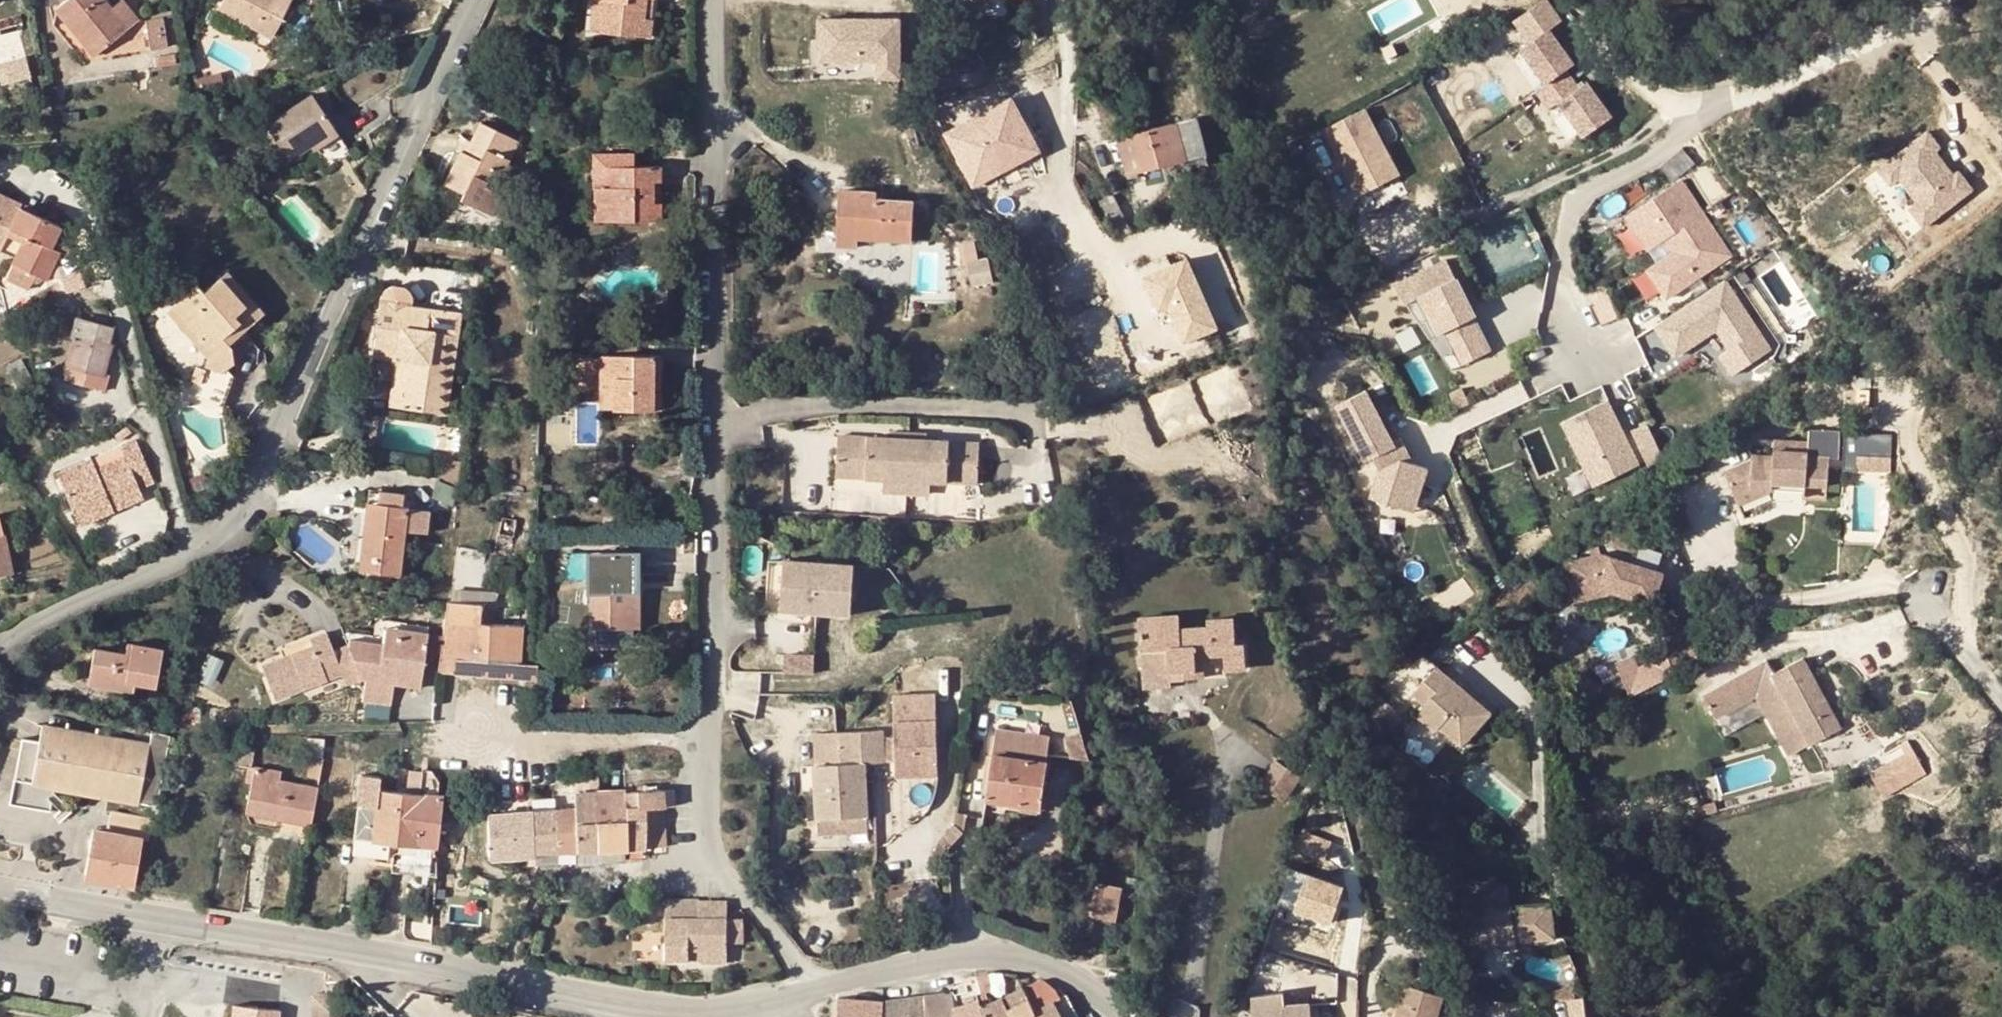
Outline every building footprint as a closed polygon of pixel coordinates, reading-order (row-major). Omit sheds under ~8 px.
[(128,28),(112,9),(104,0),(68,0),(57,9),(95,55),(128,28)] [(112,9),(128,28),(139,19),(124,0),(122,0),(112,9)] [(220,9),(273,37),(292,0),(225,0),(220,9)] [(604,32),(607,1),(595,0),(594,0),(591,31),(604,32)] [(607,1),(604,32),(649,37),(651,18),(643,18),(645,0),(595,0),(607,1)] [(652,0),(645,0),(643,18),(651,18),(652,0)] [(95,55),(57,9),(54,24),(86,63),(95,55)] [(161,19),(147,20),(151,49),(166,47),(161,19)] [(900,23),(818,22),(817,64),(875,65),(875,83),(899,83),(900,23)] [(1554,36),(1524,53),(1545,90),(1566,78),(1575,73),(1554,36)] [(0,60),(0,83),(31,80),(28,57),(0,60)] [(1545,90),(1535,96),(1546,115),(1556,109),(1578,147),(1607,130),(1586,92),(1577,97),(1566,78),(1545,90)] [(312,95),(266,125),(289,160),(312,145),(326,168),(350,153),(312,95)] [(1015,95),(943,128),(970,188),(1043,155),(1015,95)] [(1366,191),(1406,171),(1372,104),(1333,124),(1366,191)] [(1196,116),(1118,138),(1128,176),(1206,154),(1196,116)] [(1936,215),(1985,176),(1971,158),(1963,164),(1943,141),(1952,134),(1939,118),(1890,157),(1903,173),(1912,166),(1930,190),(1922,197),(1936,215)] [(473,155),(461,149),(444,183),(463,193),(460,199),(474,206),(492,214),(501,194),(484,186),(489,176),(499,180),(509,158),(502,155),(511,137),(480,123),(472,141),(478,144),(473,155)] [(518,140),(511,137),(502,155),(509,158),(518,140)] [(466,139),(461,149),(473,155),(478,144),(472,141),(466,139)] [(632,152),(595,152),(595,190),(607,189),(607,221),(653,220),(652,166),(632,166),(632,152)] [(1362,193),(1370,208),(1408,189),(1400,174),(1362,193)] [(1737,250),(1688,174),(1632,210),(1655,244),(1672,233),(1681,247),(1654,264),(1672,293),(1737,250)] [(596,221),(607,221),(607,189),(595,190),(596,221)] [(837,246),(858,247),(858,238),(911,240),(914,202),(878,200),(878,192),(840,190),(837,246)] [(0,199),(0,251),(16,258),(13,264),(36,275),(46,279),(58,254),(59,252),(51,248),(54,241),(61,227),(20,207),(17,215),(11,211),(13,206),(0,199)] [(858,238),(858,247),(911,250),(911,240),(858,238)] [(71,250),(54,241),(51,248),(59,252),(58,254),(67,259),(71,250)] [(1142,273),(1159,315),(1169,311),(1182,344),(1220,328),(1188,254),(1142,273)] [(1453,255),(1400,281),(1412,300),(1425,292),(1443,330),(1451,325),(1469,360),(1496,347),(1480,313),(1482,312),(1470,289),(1467,291),(1460,276),(1463,275),(1453,255)] [(36,275),(13,264),(7,278),(30,289),(36,275)] [(986,264),(968,272),(976,291),(994,283),(986,264)] [(198,285),(186,295),(194,304),(182,315),(213,351),(209,359),(196,396),(223,405),(233,377),(227,369),(234,363),(227,354),(233,348),(230,344),(224,337),(241,322),(247,329),(263,314),(226,272),(205,292),(198,285)] [(1730,274),(1661,320),(1681,350),(1722,323),(1736,343),(1726,349),(1739,369),(1776,345),(1730,274)] [(1470,289),(1463,275),(1460,276),(1467,291),(1470,289)] [(1600,321),(1617,316),(1608,283),(1591,288),(1600,321)] [(167,311),(209,359),(213,351),(182,315),(194,304),(186,295),(167,311)] [(445,413),(457,334),(427,331),(430,309),(381,302),(374,348),(398,351),(403,359),(400,388),(407,390),(406,408),(445,413)] [(459,313),(430,309),(427,331),(457,334),(459,313)] [(111,327),(78,319),(73,337),(77,337),(65,378),(105,389),(110,374),(103,372),(111,344),(108,342),(111,327)] [(230,344),(247,329),(241,322),(224,337),(230,344)] [(1443,330),(1435,335),(1456,366),(1469,360),(1451,325),(1443,330)] [(398,351),(374,348),(373,356),(397,360),(398,351)] [(390,406),(406,408),(407,390),(400,388),(403,359),(398,351),(397,360),(390,406)] [(612,379),(611,410),(660,410),(660,392),(653,392),(653,372),(660,371),(660,356),(601,356),(601,379),(612,379)] [(21,360),(7,367),(21,392),(36,384),(21,360)] [(612,379),(601,379),(601,410),(611,410),(612,379)] [(1418,458),(1407,435),(1399,438),(1374,386),(1343,401),(1371,458),(1380,454),(1386,467),(1381,501),(1400,504),(1403,486),(1430,491),(1434,462),(1417,459),(1418,458)] [(1645,460),(1614,395),(1569,416),(1591,462),(1608,454),(1617,473),(1645,460)] [(1638,426),(1658,467),(1672,456),(1653,419),(1638,426)] [(890,426),(889,440),(908,441),(909,427),(890,426)] [(480,427),(468,427),(468,436),(481,436),(480,427)] [(909,427),(908,441),(932,441),(933,428),(909,427)] [(1758,434),(1756,444),(1775,446),(1776,437),(1758,434)] [(1792,439),(1776,437),(1775,446),(1756,444),(1736,441),(1735,449),(1705,461),(1711,485),(1746,469),(1811,474),(1813,445),(1792,444),(1792,439)] [(837,478),(868,479),(869,439),(839,438),(837,478)] [(891,480),(906,481),(908,441),(889,440),(886,440),(869,439),(868,479),(891,480)] [(925,482),(977,484),(980,443),(950,443),(932,441),(908,441),(906,481),(925,482)] [(1872,444),(1838,443),(1839,458),(1872,460),(1872,444)] [(1617,473),(1608,454),(1591,462),(1600,481),(1617,473)] [(92,517),(122,518),(122,503),(128,502),(129,473),(115,473),(115,462),(94,461),(92,517)] [(1427,508),(1430,491),(1403,486),(1400,504),(1427,508)] [(369,490),(367,502),(407,506),(411,507),(412,495),(369,490)] [(399,576),(407,506),(367,502),(364,530),(373,530),(371,539),(363,538),(359,570),(399,576)] [(0,516),(0,578),(14,575),(1,516),(0,516)] [(517,522),(502,518),(498,534),(513,538),(517,522)] [(364,530),(363,538),(371,539),(373,530),(364,530)] [(601,576),(600,554),(588,553),(588,576),(601,576)] [(636,554),(600,554),(601,576),(601,590),(593,590),(593,629),(637,630),(636,554)] [(1592,554),(1553,568),(1561,599),(1602,589),(1641,598),(1647,567),(1592,554)] [(857,566),(786,560),(784,612),(853,616),(857,566)] [(452,589),(451,600),(482,602),(483,592),(452,589)] [(453,658),(517,663),(520,625),(488,622),(481,622),(482,602),(451,600),(445,599),(438,672),(452,674),(453,658)] [(490,603),(482,602),(481,622),(488,622),(490,603)] [(1179,616),(1138,618),(1140,652),(1167,651),(1168,671),(1185,671),(1186,678),(1203,677),(1202,656),(1224,655),(1225,670),(1245,669),(1243,644),(1236,643),(1234,619),(1207,620),(1207,627),(1180,629),(1179,616)] [(283,656),(261,665),(276,698),(341,671),(346,681),(362,675),(367,676),(366,697),(395,699),(397,679),(424,681),(429,626),(401,624),(399,641),(349,636),(348,642),(333,649),(319,655),(314,643),(293,652),(295,657),(285,661),(283,656)] [(1817,703),(1776,632),(1751,645),(1740,629),(1674,667),(1690,695),(1729,673),(1763,733),(1817,703)] [(312,636),(314,643),(319,655),(333,649),(325,630),(312,636)] [(88,682),(111,686),(113,678),(135,682),(156,685),(162,649),(133,643),(131,653),(95,647),(88,682)] [(293,652),(283,656),(285,661),(295,657),(293,652)] [(525,664),(517,663),(453,658),(452,674),(524,680),(525,664)] [(1397,697),(1407,704),(1404,708),(1426,725),(1425,728),(1452,747),(1479,709),(1422,664),(1397,697)] [(113,678),(111,686),(133,690),(135,682),(113,678)] [(892,738),(882,738),(883,763),(891,763),(892,752),(929,754),(929,760),(939,759),(935,693),(889,695),(892,738)] [(1375,701),(1356,718),(1375,739),(1393,723),(1375,701)] [(391,717),(391,704),(364,704),(364,717),(391,717)] [(149,744),(42,725),(40,742),(21,739),(10,796),(37,801),(36,807),(39,808),(50,810),(54,787),(138,802),(149,744)] [(881,730),(837,733),(839,766),(864,764),(883,763),(882,738),(881,730)] [(1049,737),(996,731),(986,801),(1040,808),(1049,737)] [(839,766),(837,733),(811,733),(814,768),(839,766)] [(324,747),(326,738),(307,737),(307,753),(323,753),(324,747)] [(239,739),(234,765),(252,768),(256,742),(239,739)] [(1912,744),(1867,767),(1883,797),(1928,774),(1912,744)] [(929,754),(892,752),(891,763),(929,760),(929,754)] [(929,760),(928,774),(940,774),(939,759),(929,760)] [(929,760),(891,763),(890,776),(928,777),(928,775),(928,774),(929,760)] [(1303,776),(1278,760),(1261,785),(1287,800),(1303,776)] [(814,768),(818,820),(839,819),(867,817),(864,764),(839,766),(814,768)] [(247,813),(266,816),(311,825),(317,788),(281,781),(282,772),(255,767),(247,813)] [(410,778),(408,793),(424,795),(432,795),(434,774),(410,772),(410,778)] [(381,775),(379,790),(402,793),(404,778),(381,775)] [(574,794),(598,792),(598,777),(573,777),(574,794)] [(640,810),(642,809),(663,808),(662,789),(648,789),(639,790),(640,810)] [(597,850),(627,849),(625,810),(640,810),(639,790),(598,792),(597,850)] [(597,850),(598,792),(574,794),(575,809),(577,851),(597,850)] [(419,846),(437,847),(440,812),(442,797),(432,795),(424,795),(419,846)] [(37,801),(10,796),(9,803),(36,807),(37,801)] [(532,800),(533,812),(556,810),(555,799),(532,800)] [(360,802),(357,834),(375,836),(378,804),(360,802)] [(1111,819),(1109,803),(1095,806),(1098,821),(1111,819)] [(664,847),(663,808),(642,809),(644,849),(664,847)] [(575,809),(556,810),(557,852),(577,851),(575,809)] [(644,849),(642,809),(640,810),(625,810),(627,849),(644,849)] [(533,812),(536,853),(557,852),(556,810),(533,812)] [(153,819),(112,812),(108,832),(94,829),(86,878),(134,887),(143,838),(150,839),(153,819)] [(537,856),(536,853),(533,812),(488,815),(489,859),(537,856)] [(266,816),(247,813),(251,824),(264,826),(266,816)] [(868,832),(867,817),(839,819),(840,834),(868,832)] [(840,834),(839,819),(818,820),(819,836),(840,834)] [(1325,863),(1333,839),(1305,829),(1296,853),(1325,863)] [(356,850),(374,851),(375,842),(375,836),(357,834),(356,850)] [(417,854),(419,846),(375,842),(374,851),(393,852),(417,854)] [(437,847),(419,846),(417,854),(436,855),(437,847)] [(597,850),(597,862),(627,861),(627,856),(627,849),(597,850)] [(577,851),(577,864),(597,862),(597,850),(577,851)] [(577,851),(557,852),(557,864),(577,864),(577,851)] [(536,853),(537,856),(537,865),(557,864),(557,852),(536,853)] [(1278,904),(1332,923),(1346,884),(1292,865),(1278,904)] [(1122,890),(1096,884),(1090,915),(1116,920),(1122,890)] [(1584,901),(1510,906),(1513,942),(1546,940),(1587,937),(1584,901)] [(711,916),(701,916),(667,916),(665,957),(700,958),(700,947),(728,948),(728,904),(701,903),(701,909),(711,910),(711,916)] [(1513,942),(1513,949),(1546,947),(1546,940),(1513,942)] [(700,947),(700,958),(701,962),(726,963),(728,948),(700,947)] [(982,994),(987,992),(993,991),(989,974),(977,977),(977,979),(981,991),(982,994)] [(954,994),(960,1016),(986,1016),(986,1015),(982,1008),(979,999),(977,993),(981,991),(977,979),(952,987),(954,994)] [(1036,1013),(1037,1016),(1062,1016),(1055,1003),(1068,996),(1042,980),(1025,988),(1026,991),(1032,1005),(1036,1013)] [(1442,994),(1405,984),(1396,1016),(1436,1016),(1442,994)] [(1005,997),(1010,1008),(1014,1016),(1028,1016),(1036,1013),(1032,1005),(1026,991),(1025,988),(1005,997)] [(1005,997),(991,1003),(987,992),(982,994),(981,991),(977,993),(979,999),(982,1008),(986,1015),(986,1016),(1014,1016),(1010,1008),(1005,997)] [(1285,1005),(1283,992),(1251,995),(1251,1008),(1262,1008),(1262,1016),(1284,1016),(1285,1005)] [(954,994),(926,996),(926,998),(929,1016),(960,1016),(954,994)] [(1583,995),(1563,999),(1567,1016),(1588,1016),(1583,995)] [(1068,996),(1055,1003),(1062,1016),(1079,1016),(1068,996)] [(883,1003),(883,1016),(929,1016),(926,998),(895,1002),(883,1003)] [(839,1016),(883,1016),(883,1003),(839,999),(839,1016)] [(1309,1004),(1285,1005),(1284,1016),(1310,1016),(1309,1004)] [(236,1016),(278,1016),(278,1011),(237,1006),(236,1016)] [(1251,1008),(1251,1016),(1241,1016),(1262,1016),(1262,1008),(1251,1008)]
